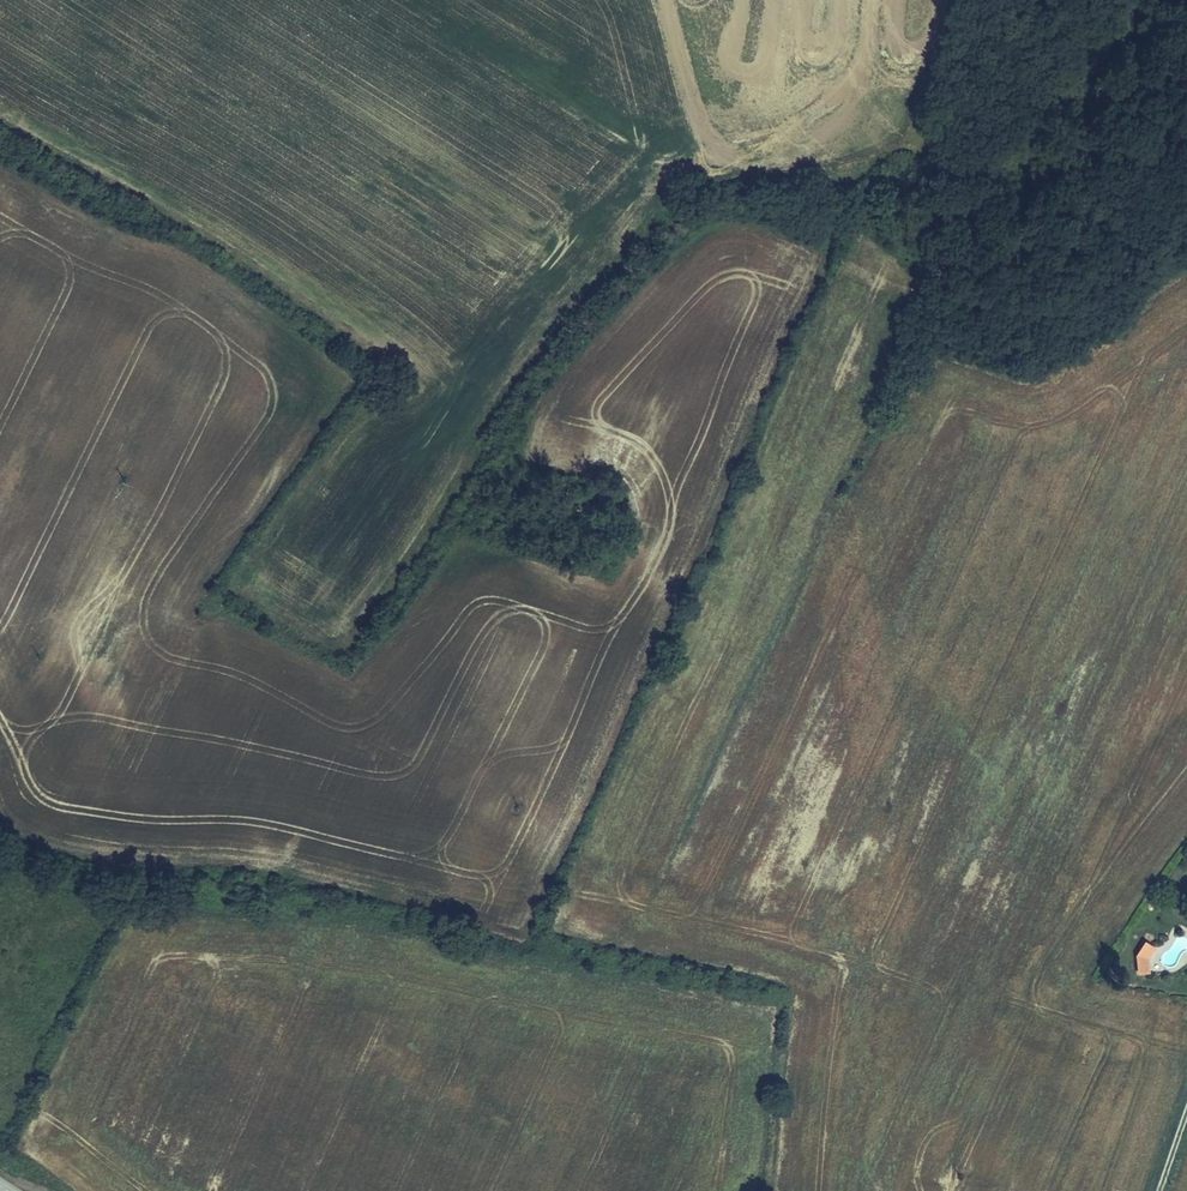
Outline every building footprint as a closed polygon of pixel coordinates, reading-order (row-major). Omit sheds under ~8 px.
[(1129,952),(1131,970),(1141,969),(1139,956),(1147,943),(1140,937),(1129,952)]
